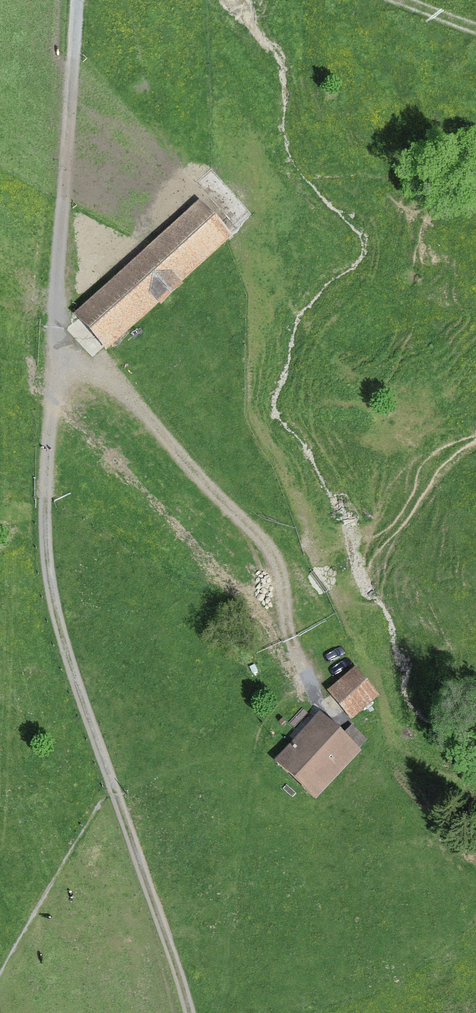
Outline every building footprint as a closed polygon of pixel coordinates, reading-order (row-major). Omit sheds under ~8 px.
[(101,346),(223,236),(190,199),(68,310),(101,346)] [(346,715),(371,691),(351,670),(326,694),(346,715)] [(318,800),(358,753),(309,711),(269,757),(318,800)]
